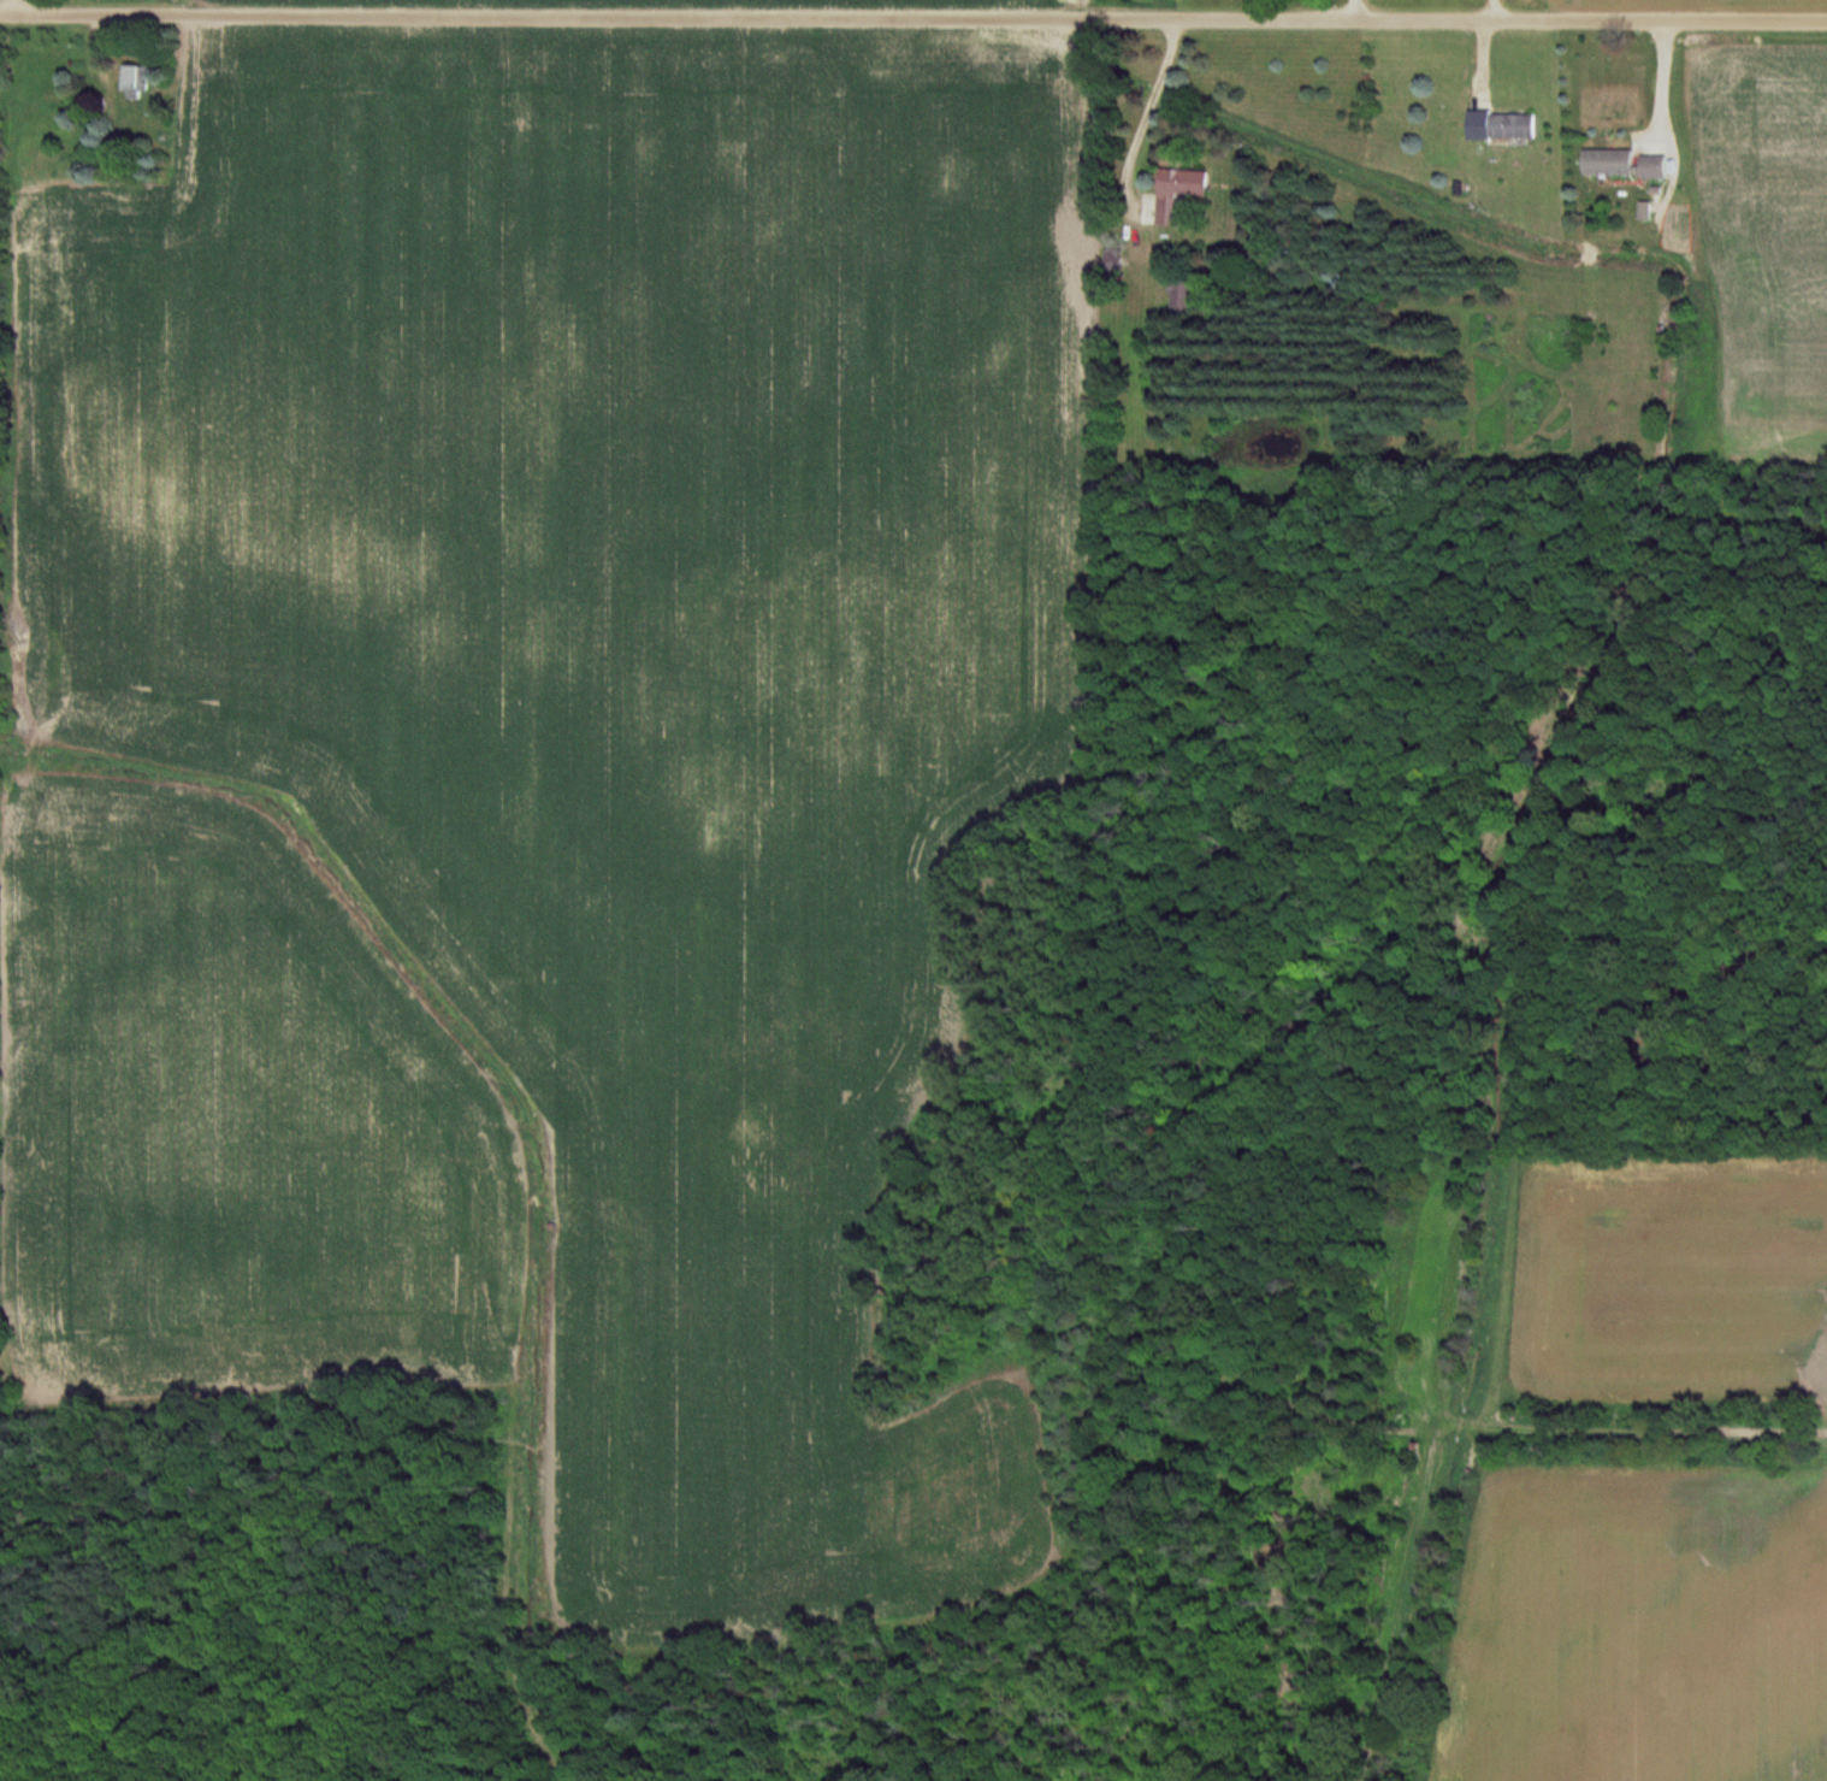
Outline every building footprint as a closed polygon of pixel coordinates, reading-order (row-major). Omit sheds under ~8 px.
[(151,67),(128,67),(128,100),(151,100),(151,67)] [(1471,138),(1538,138),(1538,111),(1471,111),(1471,138)] [(1669,175),(1669,150),(1586,150),(1586,176),(1669,175)] [(1163,168),(1160,224),(1182,225),(1184,193),(1213,194),(1214,170),(1163,168)] [(1197,314),(1197,279),(1172,279),(1172,314),(1197,314)]
